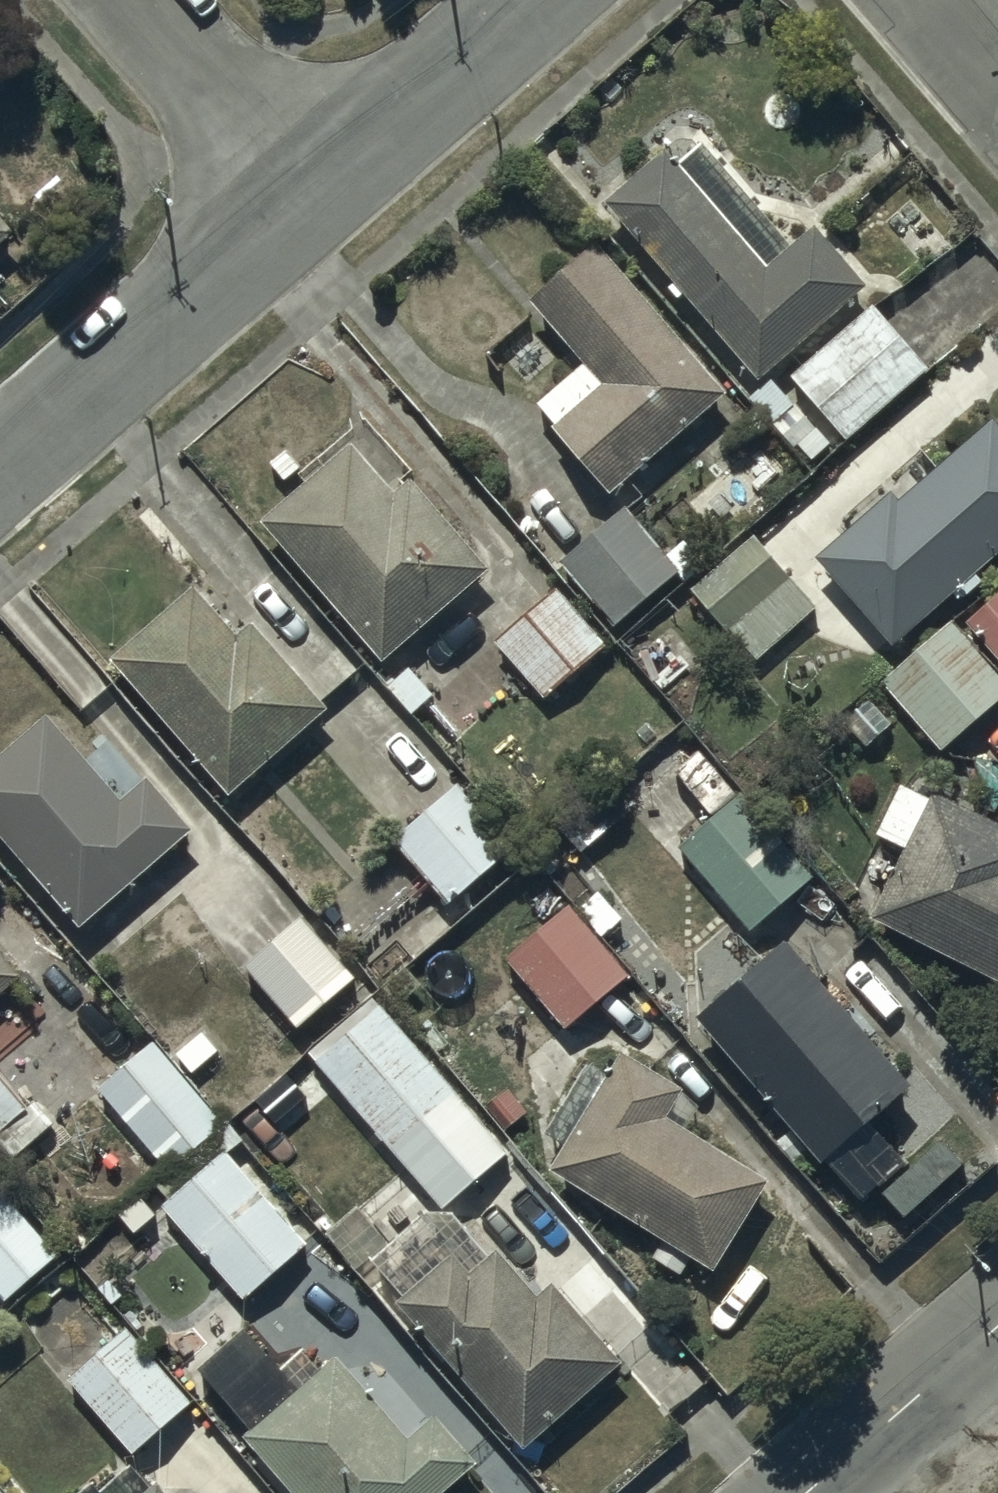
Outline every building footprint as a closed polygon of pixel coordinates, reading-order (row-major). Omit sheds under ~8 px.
[(670,155),(609,205),(760,386),(873,292),(817,226),(790,249),(704,147),(680,167),(670,155)] [(13,239),(0,223),(0,251),(13,239)] [(726,396),(595,247),(528,305),(585,370),(537,413),(611,497),(726,396)] [(869,309),(790,379),(845,441),(924,371),(869,309)] [(892,646),(997,552),(997,434),(987,422),(897,502),(892,496),(817,563),(892,646)] [(261,521),(381,664),(488,575),(410,482),(394,494),(353,445),(261,521)] [(559,566),(615,629),(679,573),(623,510),(559,566)] [(757,663),(814,611),(749,541),(692,593),(757,663)] [(196,592),(112,663),(229,800),(328,716),(253,628),(238,641),(196,592)] [(604,649),(555,592),(493,645),(542,702),(604,649)] [(997,662),(997,600),(967,628),(997,662)] [(938,753),(997,703),(997,681),(951,626),(881,685),(938,753)] [(0,763),(0,840),(80,933),(192,837),(146,784),(120,806),(48,722),(0,763)] [(704,754),(675,774),(708,821),(737,801),(704,754)] [(997,990),(997,830),(905,783),(877,839),(903,852),(866,925),(997,990)] [(450,793),(392,847),(448,906),(506,853),(450,793)] [(811,885),(740,802),(678,854),(749,937),(811,885)] [(624,922),(597,890),(576,908),(603,940),(624,922)] [(626,975),(568,906),(506,959),(564,1028),(626,975)] [(305,920),(243,974),(294,1033),(357,979),(305,920)] [(723,998),(694,1023),(821,1171),(826,1167),(862,1209),(909,1169),(871,1125),(912,1090),(786,945),(759,969),(738,944),(702,975),(723,998)] [(22,980),(0,955),(0,999),(22,980)] [(371,1001),(306,1057),(443,1215),(508,1159),(371,1001)] [(226,1121),(155,1038),(96,1089),(168,1171),(226,1121)] [(563,1149),(549,1172),(715,1277),(774,1185),(687,1130),(703,1106),(622,1054),(608,1076),(589,1063),(543,1136),(563,1149)] [(307,1095),(286,1073),(255,1100),(276,1123),(307,1095)] [(25,1110),(0,1080),(0,1131),(25,1110)] [(225,1154),(162,1208),(242,1300),(305,1246),(225,1154)] [(0,1201),(0,1299),(5,1305),(60,1258),(6,1196),(0,1201)] [(424,1217),(391,1245),(359,1209),(329,1236),(360,1271),(372,1261),(406,1300),(397,1307),(524,1452),(621,1367),(554,1290),(539,1303),(464,1218),(424,1217)] [(199,1371),(252,1433),(243,1440),(288,1492),(450,1492),(479,1468),(434,1416),(408,1439),(338,1359),(299,1392),(246,1330),(199,1371)] [(124,1331),(65,1383),(132,1459),(191,1408),(124,1331)]
